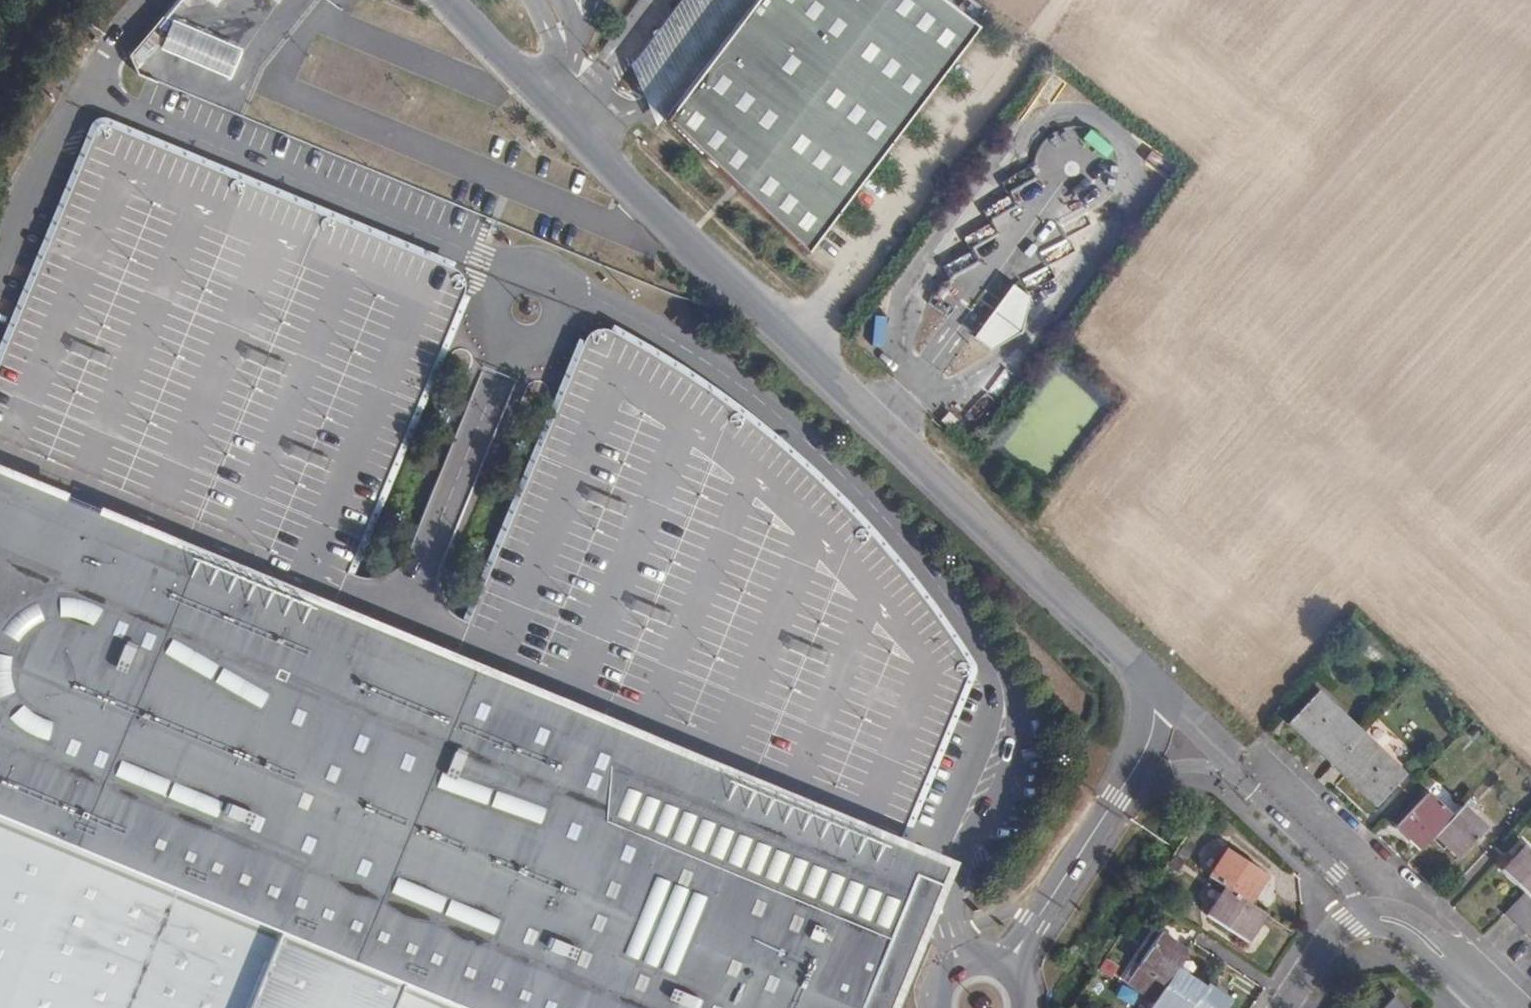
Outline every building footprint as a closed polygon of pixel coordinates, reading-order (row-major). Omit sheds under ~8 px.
[(924,0),(760,0),(662,127),(802,263),(971,37),(924,0)] [(158,48),(230,77),(243,48),(171,18),(158,48)] [(1007,284),(966,340),(989,357),(1022,341),(1029,300),(1007,284)] [(524,709),(628,824),(907,943),(880,1007),(898,1007),(954,861),(0,453),(0,486),(524,709)] [(907,943),(628,824),(524,709),(0,486),(0,1007),(880,1007),(907,943)] [(1321,694),(1292,725),(1379,807),(1408,776),(1321,694)] [(1431,796),(1402,828),(1426,851),(1440,836),(1462,858),(1489,829),(1466,807),(1455,819),(1431,796)] [(1228,882),(1211,908),(1243,932),(1261,906),(1245,893),(1263,866),(1231,843),(1212,870),(1228,882)] [(1530,847),(1506,873),(1528,893),(1508,915),(1530,937),(1530,847)] [(1236,998),(1211,981),(1209,984),(1180,965),(1192,947),(1164,929),(1130,979),(1174,1007),(1229,1007),(1236,998)] [(1389,992),(1374,1007),(1406,1007),(1389,992)]
